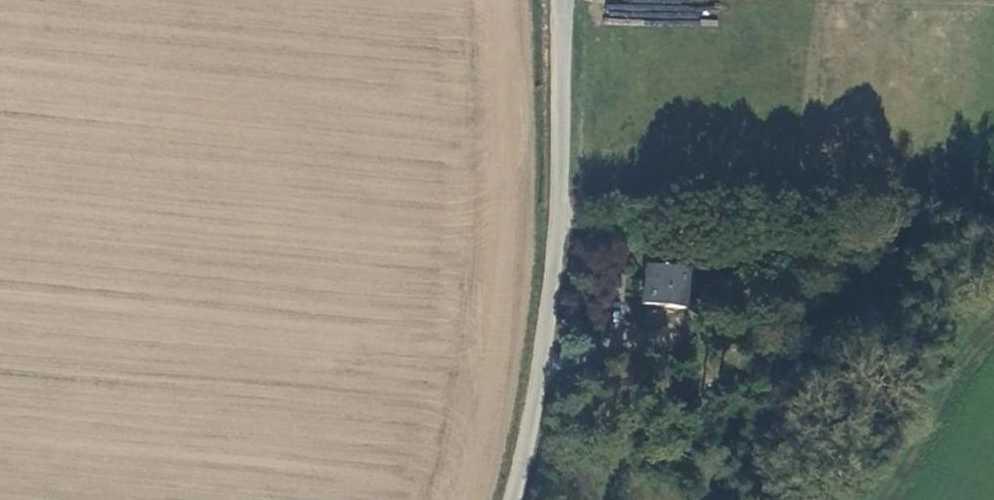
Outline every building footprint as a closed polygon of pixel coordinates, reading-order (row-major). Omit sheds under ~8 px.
[(605,18),(698,22),(699,1),(669,0),(606,0),(605,18)] [(687,270),(647,264),(641,304),(681,310),(687,270)]
